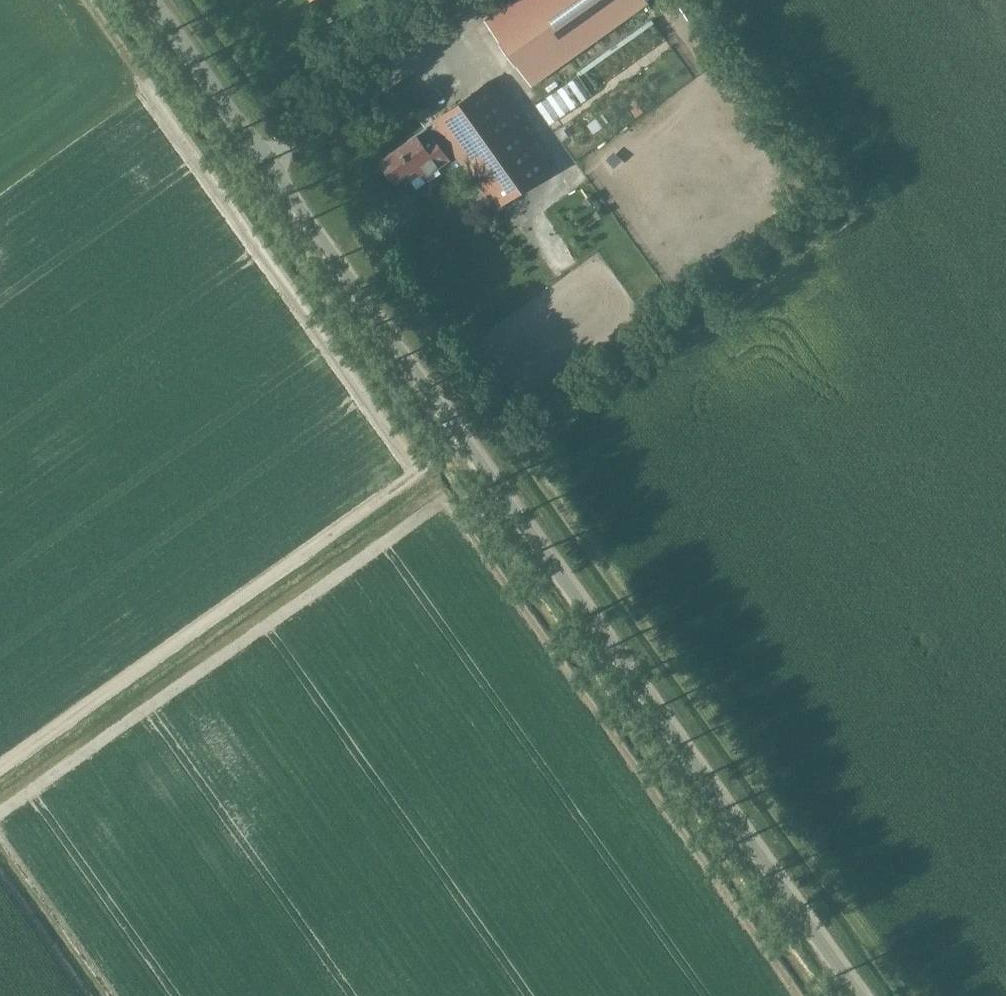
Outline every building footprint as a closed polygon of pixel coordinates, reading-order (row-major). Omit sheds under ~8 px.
[(648,2),(647,0),(512,0),(484,20),(531,86),(648,2)] [(425,128),(380,160),(395,181),(415,167),(422,177),(447,159),(445,155),(451,150),(492,209),(550,168),(489,81),(431,122),(434,127),(428,131),(425,128)] [(309,103),(318,97),(314,92),(306,97),(309,103)]
